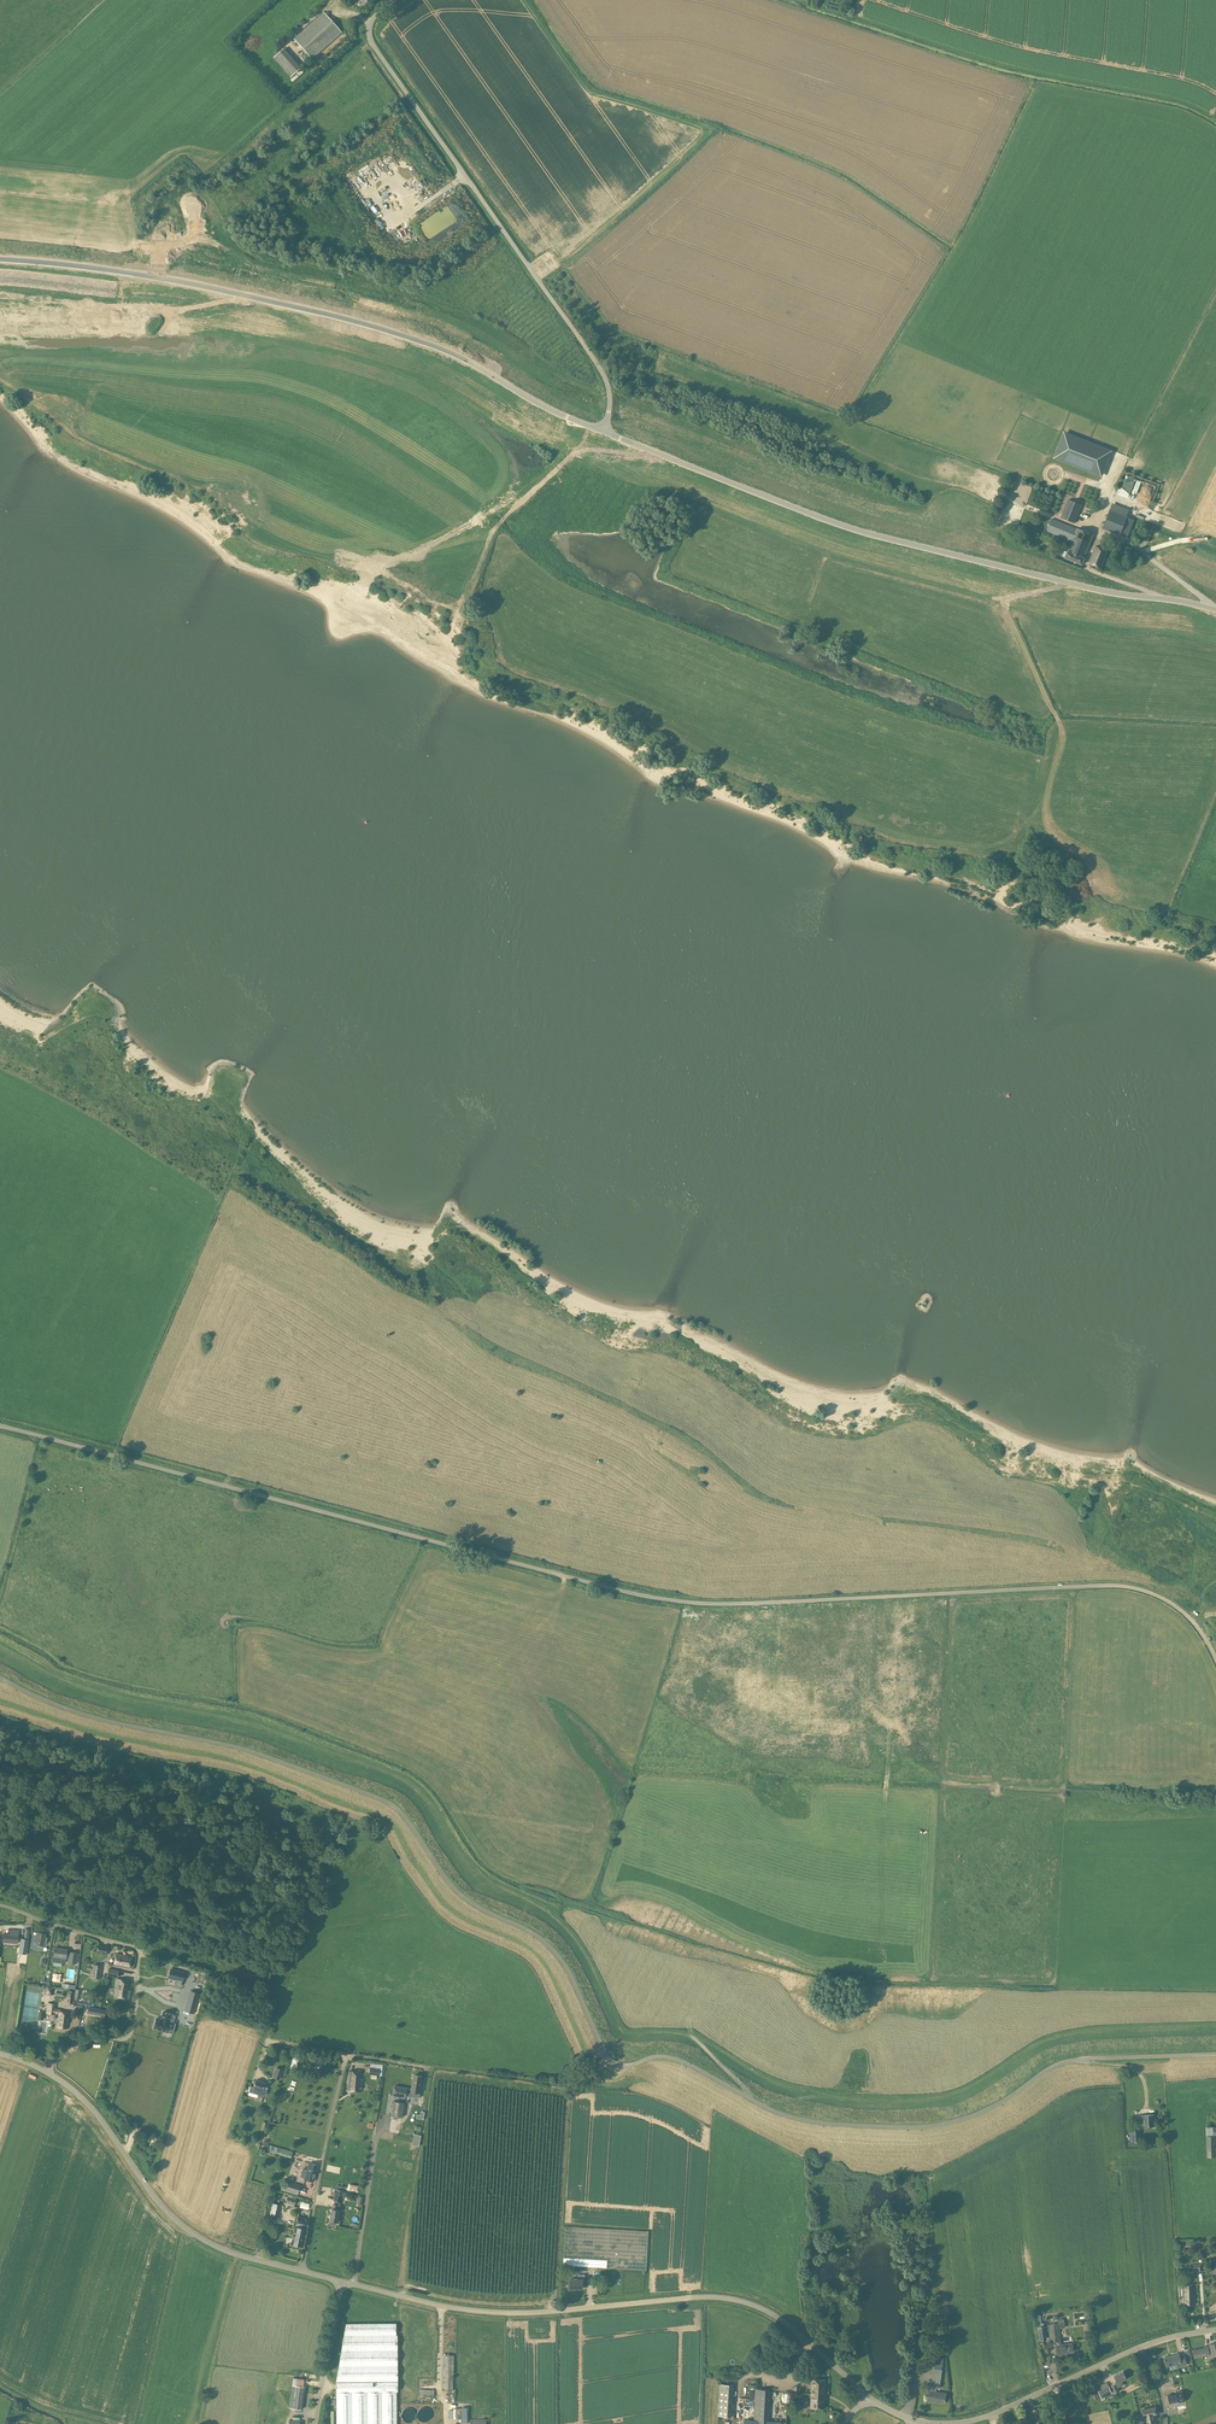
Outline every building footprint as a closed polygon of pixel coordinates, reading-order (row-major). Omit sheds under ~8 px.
[(293,39),(312,60),(342,33),(323,12),(293,39)] [(287,77),(298,69),(282,48),(271,56),(287,77)] [(1110,451),(1061,430),(1050,457),(1099,477),(1110,451)] [(1127,485),(1135,489),(1138,481),(1130,478),(1127,485)] [(1141,490),(1146,492),(1145,495),(1151,498),(1156,486),(1144,482),(1141,490)] [(1081,504),(1067,499),(1060,517),(1074,522),(1081,504)] [(1134,520),(1109,510),(1102,528),(1127,538),(1134,520)] [(1065,558),(1081,565),(1084,558),(1083,558),(1092,535),(1076,529),(1076,530),(1051,519),(1046,531),(1072,541),(1068,552),(1067,552),(1067,553),(1064,552),(1062,557),(1065,558)] [(1108,551),(1095,546),(1089,561),(1102,566),(1108,551)] [(3,1942),(18,1943),(19,1930),(10,1930),(10,1934),(3,1933),(3,1942)] [(38,1932),(36,1944),(44,1945),(46,1934),(38,1932)] [(97,1952),(102,1953),(102,1954),(106,1955),(108,1947),(98,1945),(97,1952)] [(55,1947),(54,1956),(62,1958),(62,1961),(65,1962),(66,1958),(69,1959),(68,1962),(76,1964),(78,1953),(70,1952),(67,1952),(67,1949),(55,1947)] [(114,1965),(130,1968),(132,1957),(116,1953),(114,1965)] [(91,1978),(100,1979),(100,1978),(101,1978),(102,1969),(101,1969),(101,1965),(93,1964),(91,1978)] [(119,1970),(109,1968),(107,1975),(111,1976),(111,1975),(113,1975),(112,1976),(118,1977),(119,1970)] [(186,1972),(170,1968),(168,1978),(176,1980),(175,1984),(181,1986),(182,1982),(183,1982),(186,1972)] [(117,1978),(114,1996),(129,1999),(130,1990),(131,1981),(117,1978)] [(150,1982),(149,1990),(157,1991),(158,1983),(150,1982)] [(170,1993),(171,1985),(160,1983),(159,1991),(170,1993)] [(191,1991),(187,2006),(195,2008),(199,1993),(191,1991)] [(59,2014),(57,2027),(68,2028),(70,2012),(60,2011),(60,2009),(54,2008),(55,2004),(49,2003),(48,2013),(55,2014),(55,2013),(59,2014)] [(127,2013),(128,2005),(122,2004),(120,2012),(127,2013)] [(87,2013),(105,2017),(106,2010),(89,2007),(87,2013)] [(156,2018),(153,2028),(167,2032),(170,2022),(169,2022),(171,2014),(163,2012),(160,2019),(156,2018)] [(314,2067),(315,2060),(304,2058),(303,2065),(314,2067)] [(380,2068),(370,2067),(369,2074),(379,2076),(380,2068)] [(282,2070),(276,2068),(273,2077),(279,2079),(282,2070)] [(349,2071),(347,2090),(361,2092),(362,2083),(361,2083),(362,2072),(349,2071)] [(402,2087),(401,2095),(412,2097),(413,2092),(420,2093),(422,2076),(414,2075),(412,2089),(402,2087)] [(256,2080),(254,2087),(259,2088),(257,2093),(259,2093),(256,2101),(261,2102),(263,2094),(261,2094),(263,2090),(265,2083),(256,2080)] [(404,2102),(394,2101),(392,2116),(402,2117),(404,2102)] [(1142,2115),(1142,2127),(1154,2126),(1154,2115),(1142,2115)] [(1212,2127),(1206,2127),(1207,2157),(1215,2157),(1215,2149),(1214,2134),(1215,2134),(1215,2126),(1212,2127)] [(1140,2129),(1130,2129),(1131,2141),(1140,2140),(1140,2129)] [(267,2144),(265,2151),(291,2158),(293,2151),(267,2144)] [(318,2165),(309,2163),(307,2170),(303,2169),(300,2177),(305,2178),(305,2179),(314,2181),(318,2165)] [(286,2189),(289,2190),(298,2193),(301,2185),(288,2181),(286,2189)] [(343,2191),(343,2190),(335,2188),(333,2201),(341,2202),(341,2198),(343,2191)] [(286,2202),(295,2205),(296,2199),(287,2196),(286,2202)] [(269,2217),(276,2219),(280,2204),(272,2203),(269,2217)] [(332,2209),(330,2220),(337,2221),(339,2210),(336,2210),(337,2205),(333,2204),(332,2209)] [(296,2227),(292,2244),(293,2245),(296,2246),(297,2245),(302,2246),(306,2229),(307,2224),(307,2225),(309,2219),(298,2216),(297,2222),(296,2227)] [(333,2225),(332,2227),(324,2225),(322,2234),(331,2235),(330,2240),(340,2242),(340,2240),(343,2241),(344,2236),(341,2235),(343,2227),(333,2225)] [(629,2230),(565,2227),(563,2265),(607,2268),(646,2270),(648,2231),(629,2230)] [(570,2278),(570,2288),(575,2288),(583,2288),(583,2279),(585,2279),(585,2275),(578,2275),(578,2278),(570,2278)] [(1195,2284),(1182,2285),(1183,2305),(1196,2304),(1195,2284)] [(396,2391),(398,2391),(397,2334),(396,2334),(396,2323),(346,2323),(336,2382),(336,2392),(336,2423),(397,2423),(396,2391)] [(1056,2345),(1058,2356),(1067,2355),(1066,2352),(1073,2351),(1072,2343),(1061,2344),(1059,2323),(1048,2324),(1050,2342),(1057,2342),(1058,2345),(1056,2345)] [(1036,2325),(1038,2340),(1046,2339),(1044,2325),(1036,2325)] [(1194,2358),(1210,2355),(1210,2354),(1211,2354),(1212,2356),(1215,2355),(1215,2343),(1210,2344),(1210,2346),(1208,2347),(1208,2345),(1203,2346),(1203,2347),(1192,2350),(1194,2358)] [(1164,2358),(1166,2367),(1176,2364),(1177,2367),(1186,2364),(1184,2357),(1180,2358),(1179,2354),(1164,2358)] [(443,2355),(443,2390),(453,2390),(454,2355),(443,2355)] [(1123,2371),(1114,2376),(1117,2382),(1111,2385),(1115,2392),(1119,2391),(1117,2387),(1123,2385),(1122,2380),(1126,2378),(1123,2371)] [(811,2407),(825,2408),(826,2379),(812,2379),(811,2407)] [(928,2400),(944,2403),(945,2393),(936,2392),(936,2388),(939,2388),(940,2383),(932,2382),(931,2387),(932,2387),(931,2391),(929,2391),(928,2400)] [(293,2384),(289,2407),(301,2409),(305,2386),(293,2384)] [(719,2384),(718,2415),(732,2416),(733,2385),(719,2384)] [(1099,2392),(1094,2394),(1097,2399),(1101,2397),(1102,2397),(1111,2393),(1108,2386),(1098,2391),(1099,2392)] [(434,2390),(420,2389),(419,2397),(434,2397),(434,2390)] [(786,2422),(781,2422),(768,2421),(769,2390),(756,2389),(754,2420),(744,2420),(744,2423),(786,2423),(786,2422)] [(1184,2402),(1182,2391),(1177,2392),(1177,2393),(1168,2395),(1169,2403),(1179,2401),(1179,2403),(1184,2402)] [(461,2414),(457,2414),(458,2419),(461,2418),(462,2422),(468,2422),(468,2407),(461,2407),(461,2414)] [(1155,2414),(1157,2413),(1155,2407),(1141,2410),(1142,2417),(1143,2417),(1148,2416),(1148,2417),(1150,2417),(1150,2421),(1153,2420),(1154,2423),(1156,2423),(1158,2423),(1155,2414)] [(422,2409),(422,2418),(430,2418),(430,2408),(422,2409)] [(1143,2417),(1145,2423),(1154,2423),(1153,2420),(1150,2421),(1150,2417),(1148,2417),(1148,2416),(1143,2417)]
